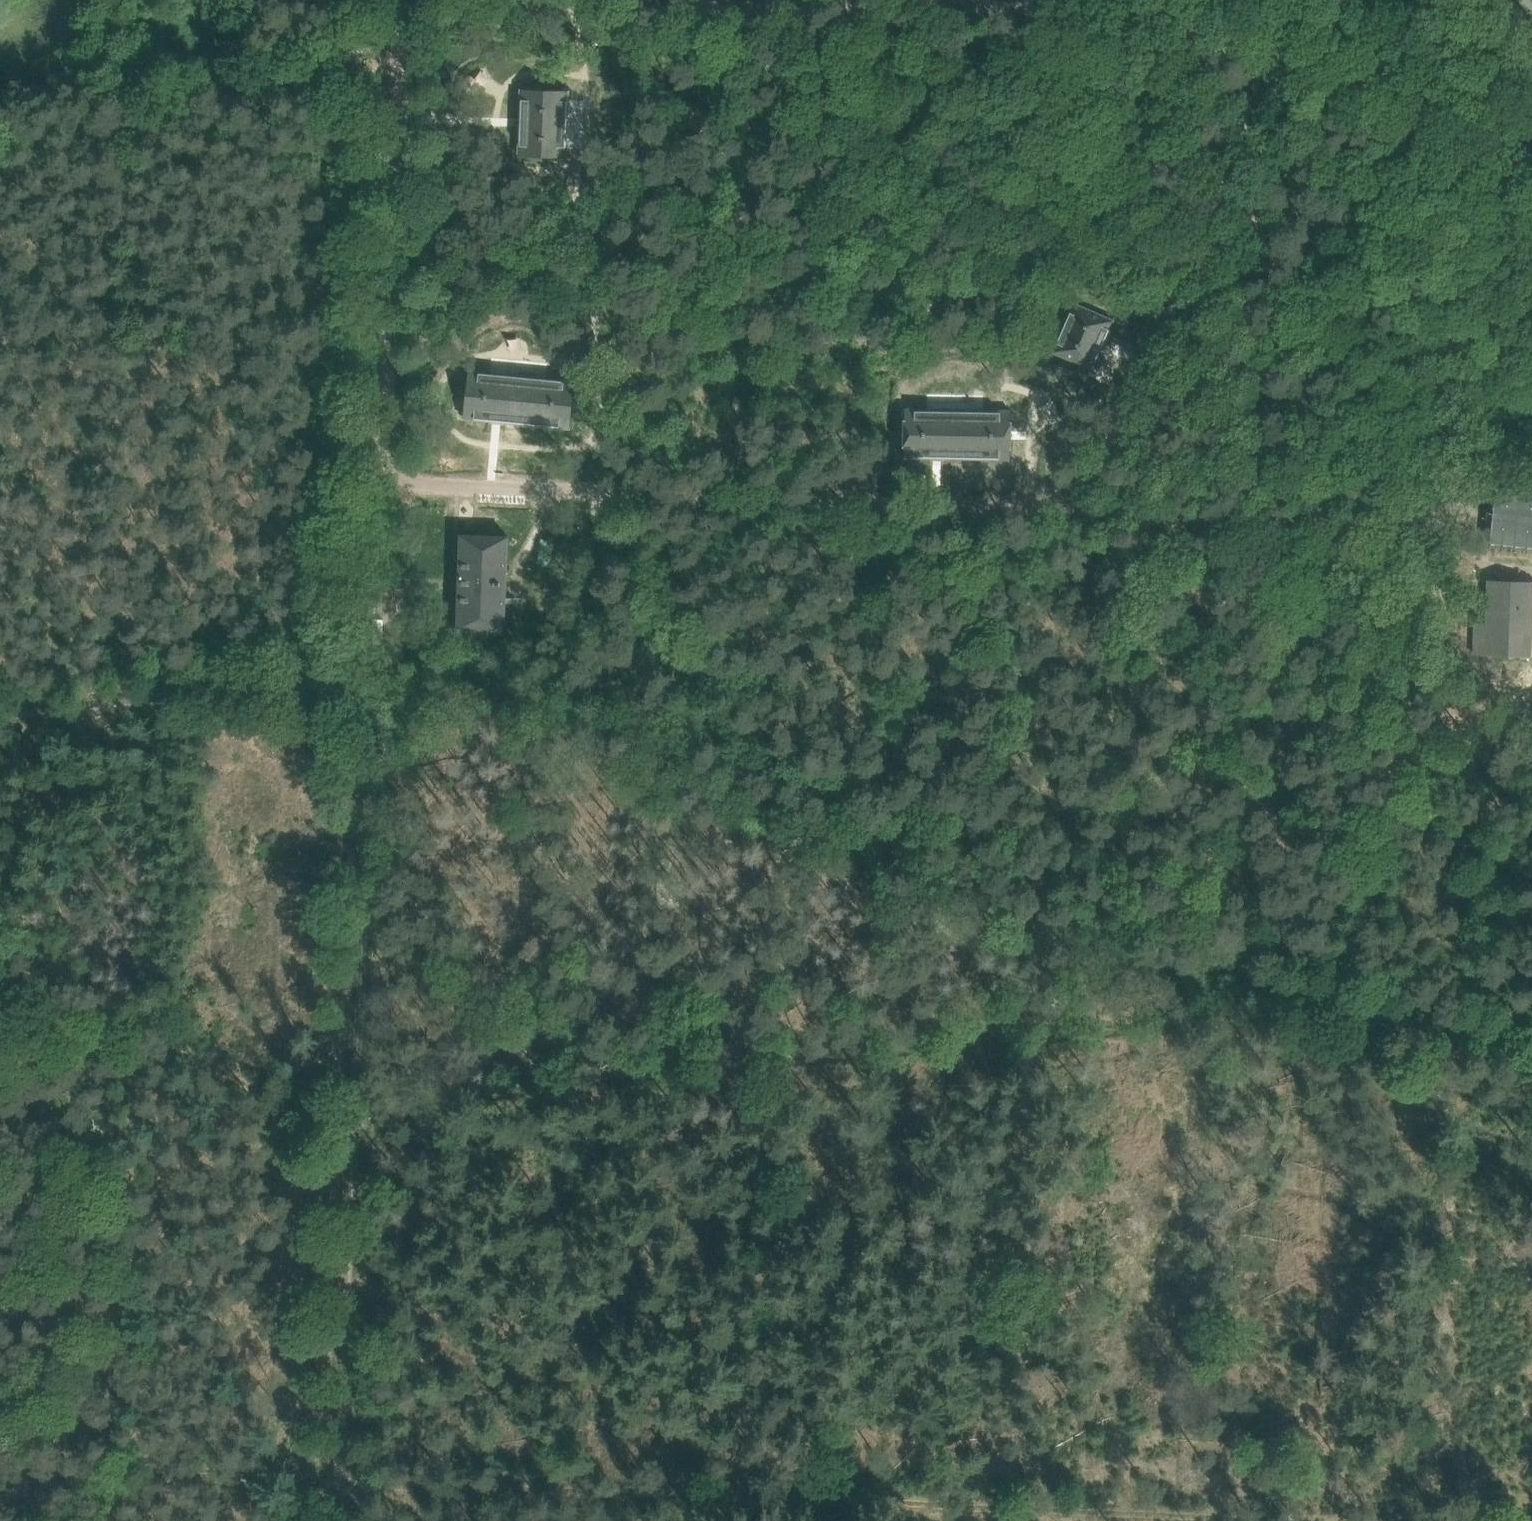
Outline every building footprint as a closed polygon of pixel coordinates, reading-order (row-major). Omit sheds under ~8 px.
[(522,85),(520,155),(566,156),(569,87),(522,85)] [(1518,153),(1531,165),(1531,138),(1518,153)] [(1073,304),(1053,353),(1091,369),(1112,320),(1073,304)] [(466,372),(462,419),(570,429),(574,382),(466,372)] [(1012,411),(902,413),(903,459),(1013,457),(1012,411)] [(1494,486),(1489,542),(1531,547),(1531,490),(1494,486)] [(456,628),(505,630),(508,536),(460,534),(456,628)] [(1475,652),(1529,655),(1531,613),(1531,581),(1490,578),(1487,622),(1477,621),(1475,652)]
